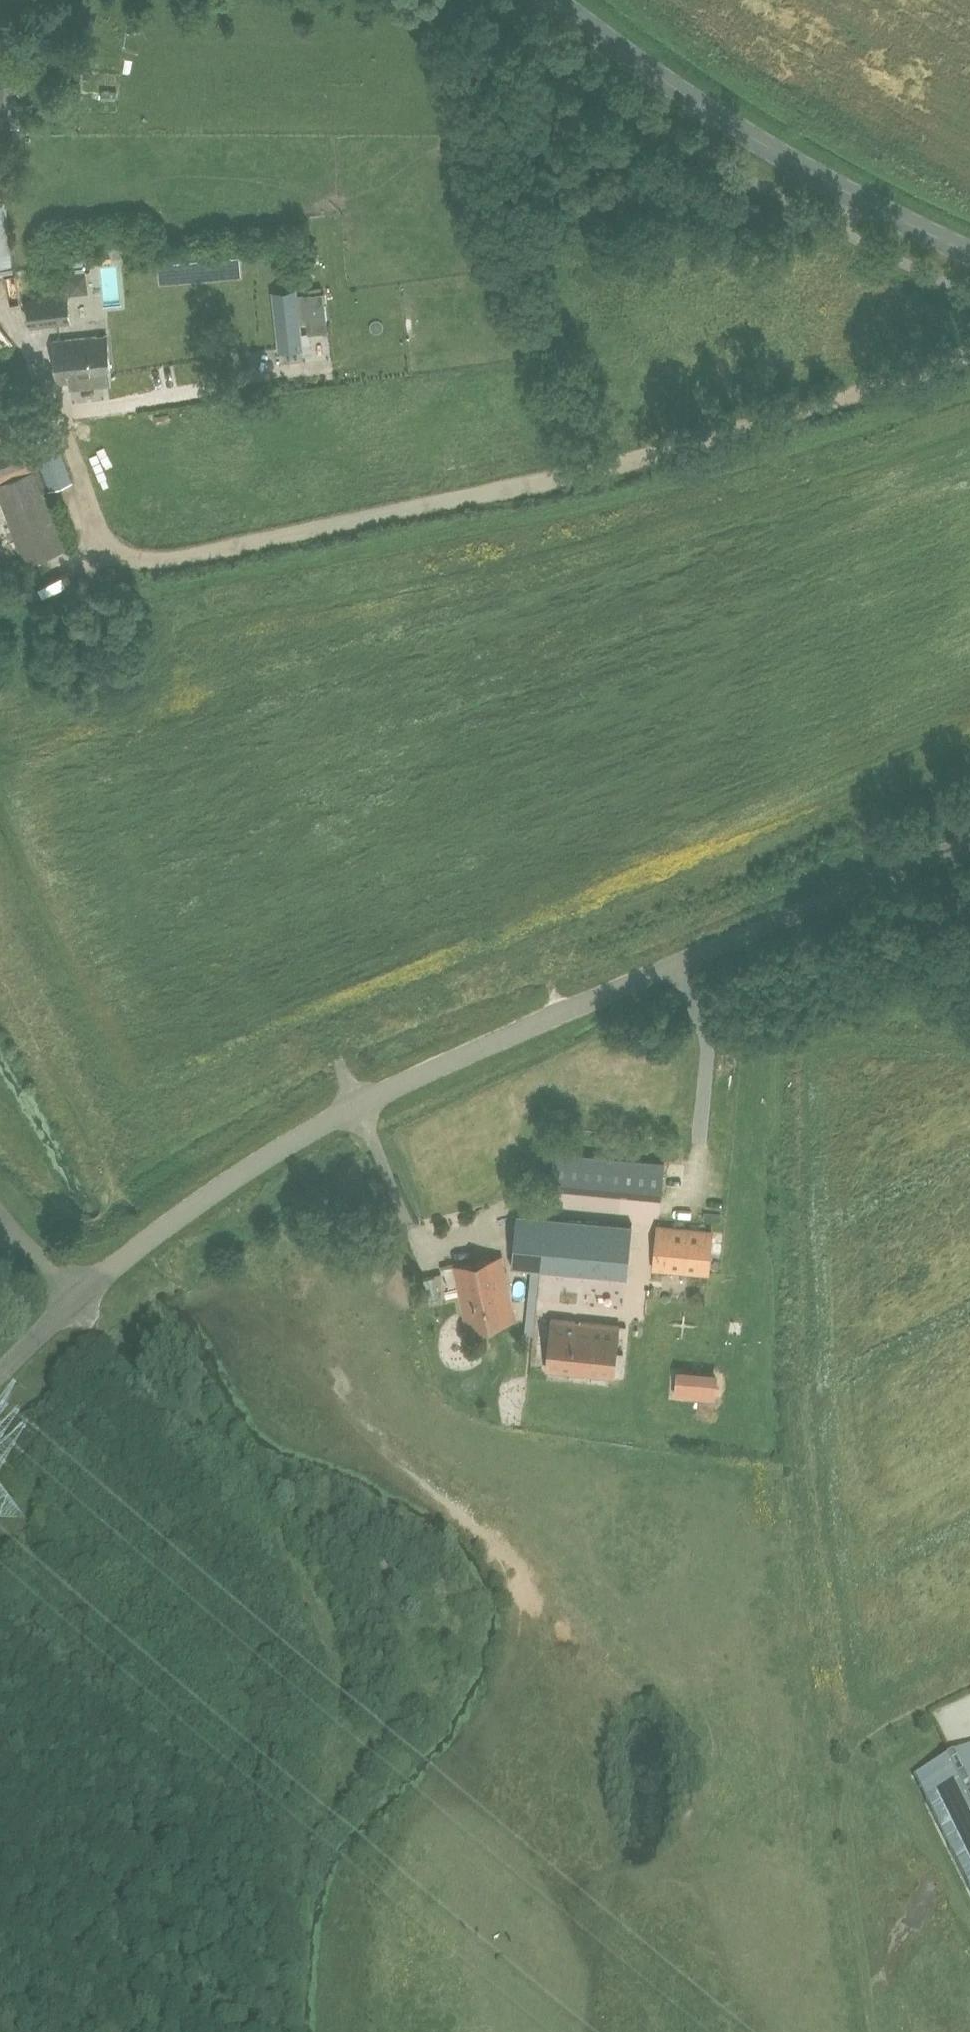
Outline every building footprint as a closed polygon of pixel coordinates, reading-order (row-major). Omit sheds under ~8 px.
[(108,261),(110,307),(128,306),(126,261),(108,261)] [(302,348),(299,322),(326,319),(323,291),(296,294),(296,288),(271,290),(277,351),(302,348)] [(26,299),(29,327),(71,322),(68,294),(26,299)] [(69,380),(70,387),(110,383),(110,376),(111,376),(107,334),(53,339),(57,382),(69,380)] [(54,431),(0,451),(0,496),(25,563),(63,549),(42,491),(73,480),(54,431)] [(661,1196),(664,1163),(554,1152),(551,1185),(661,1196)] [(516,1212),(511,1266),(627,1277),(632,1224),(516,1212)] [(708,1273),(712,1231),(658,1226),(653,1267),(708,1273)] [(500,1256),(453,1266),(467,1329),(514,1319),(500,1256)] [(545,1370),(612,1378),(614,1378),(620,1323),(552,1316),(545,1370)] [(674,1395),(715,1399),(717,1373),(677,1369),(674,1395)] [(914,1777),(969,1890),(969,1749),(955,1757),(948,1760),(914,1777)]
